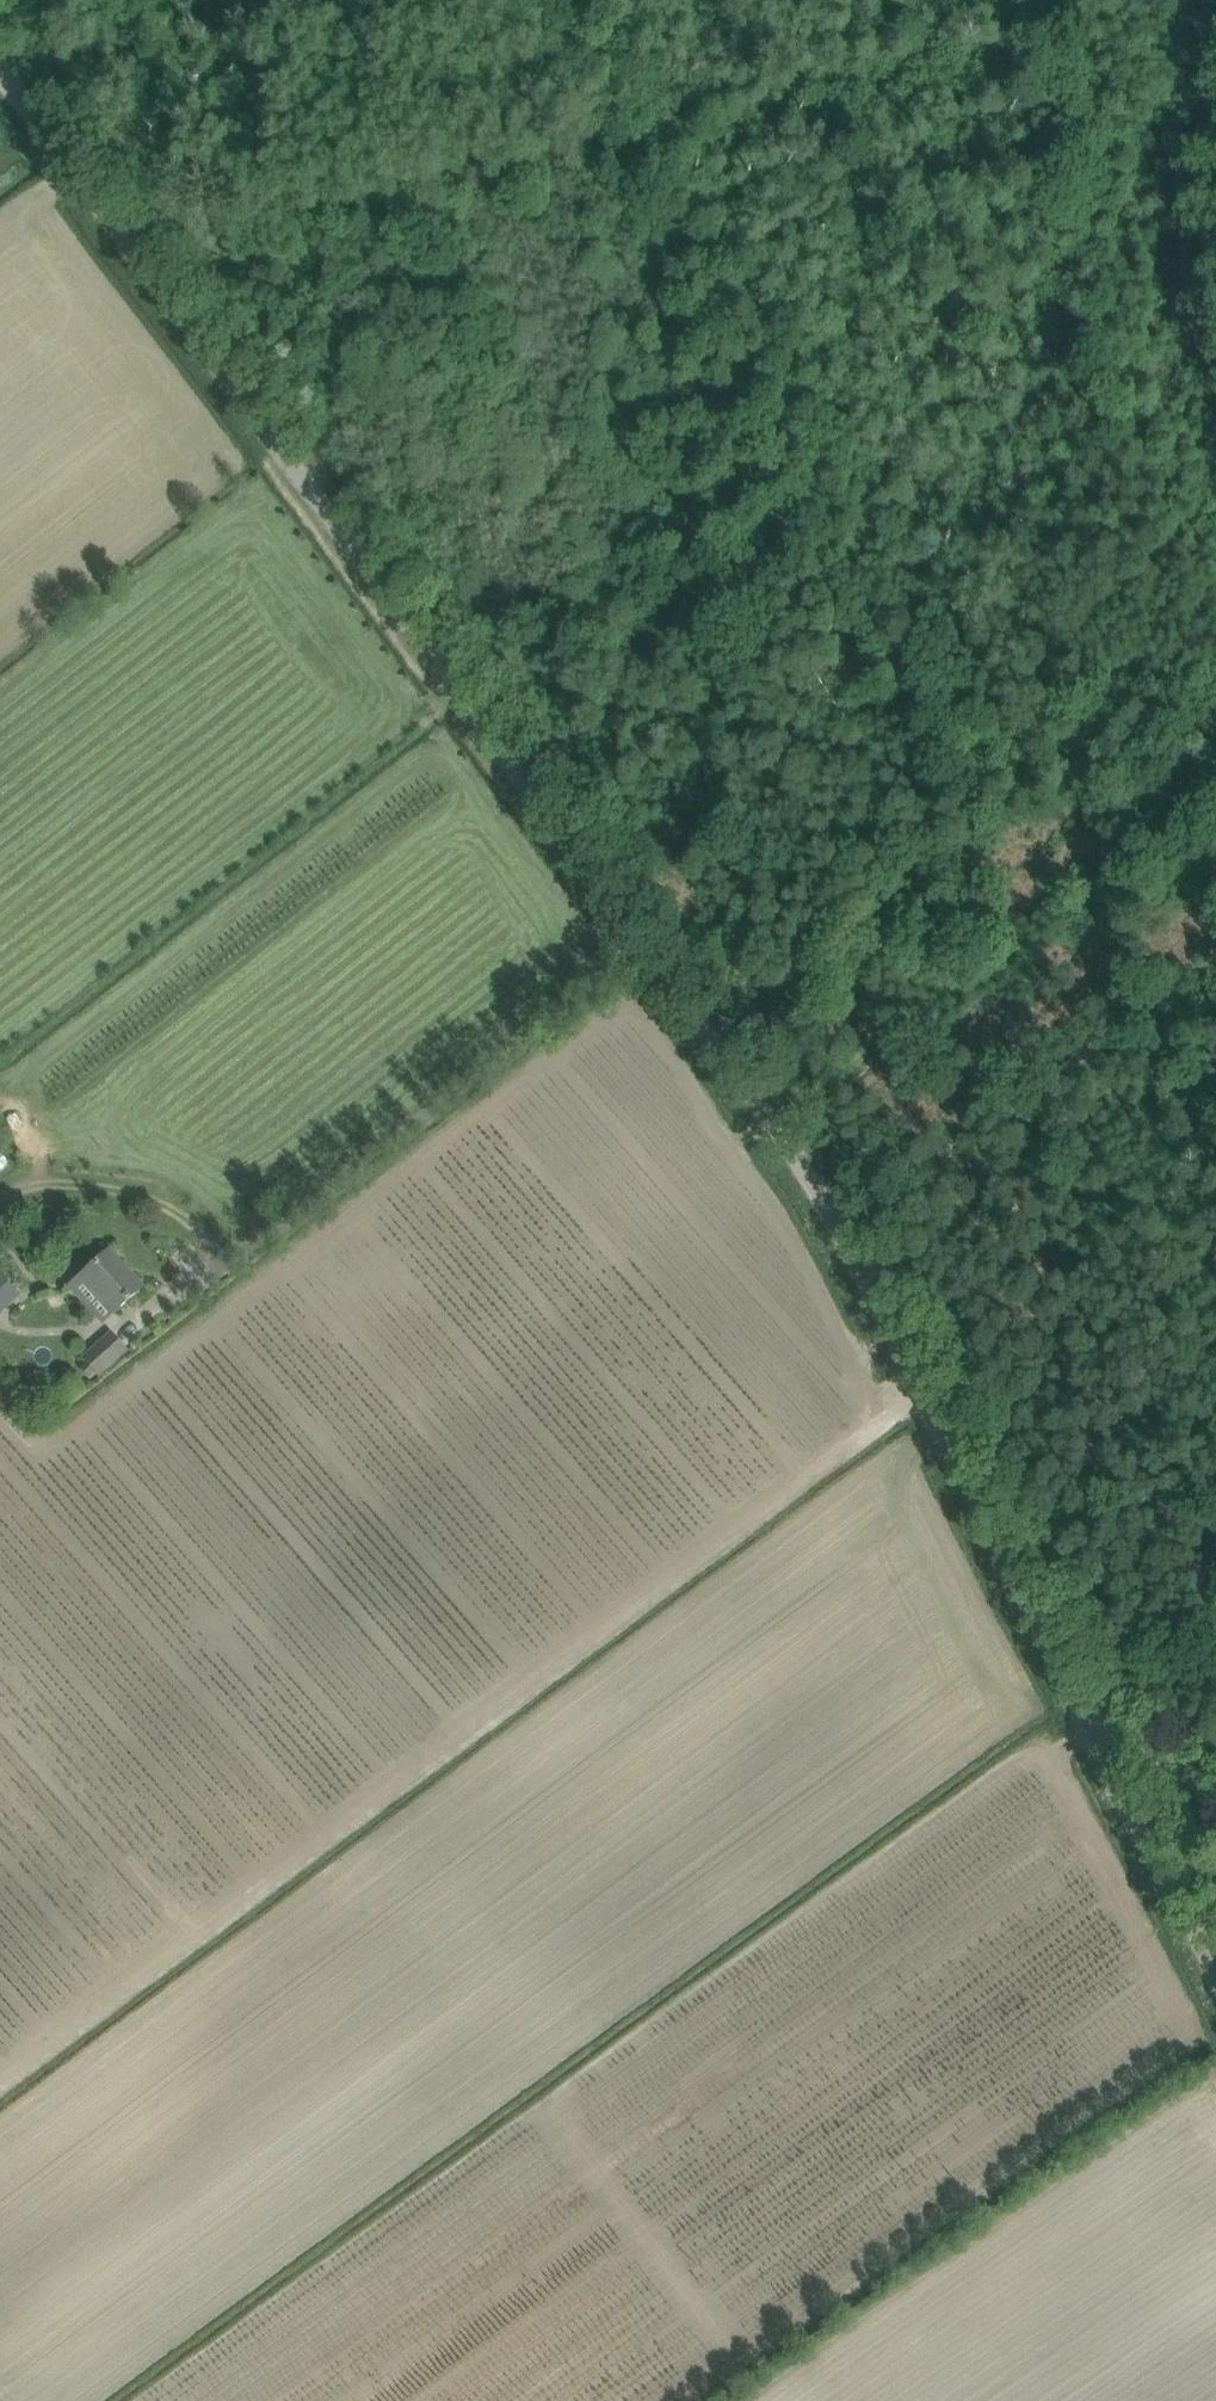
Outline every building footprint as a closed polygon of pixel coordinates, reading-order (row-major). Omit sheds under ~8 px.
[(81,1275),(114,1313),(143,1287),(110,1249),(81,1275)] [(21,1293),(0,1270),(0,1312),(21,1293)] [(82,1355),(100,1376),(130,1349),(112,1329),(82,1355)]
